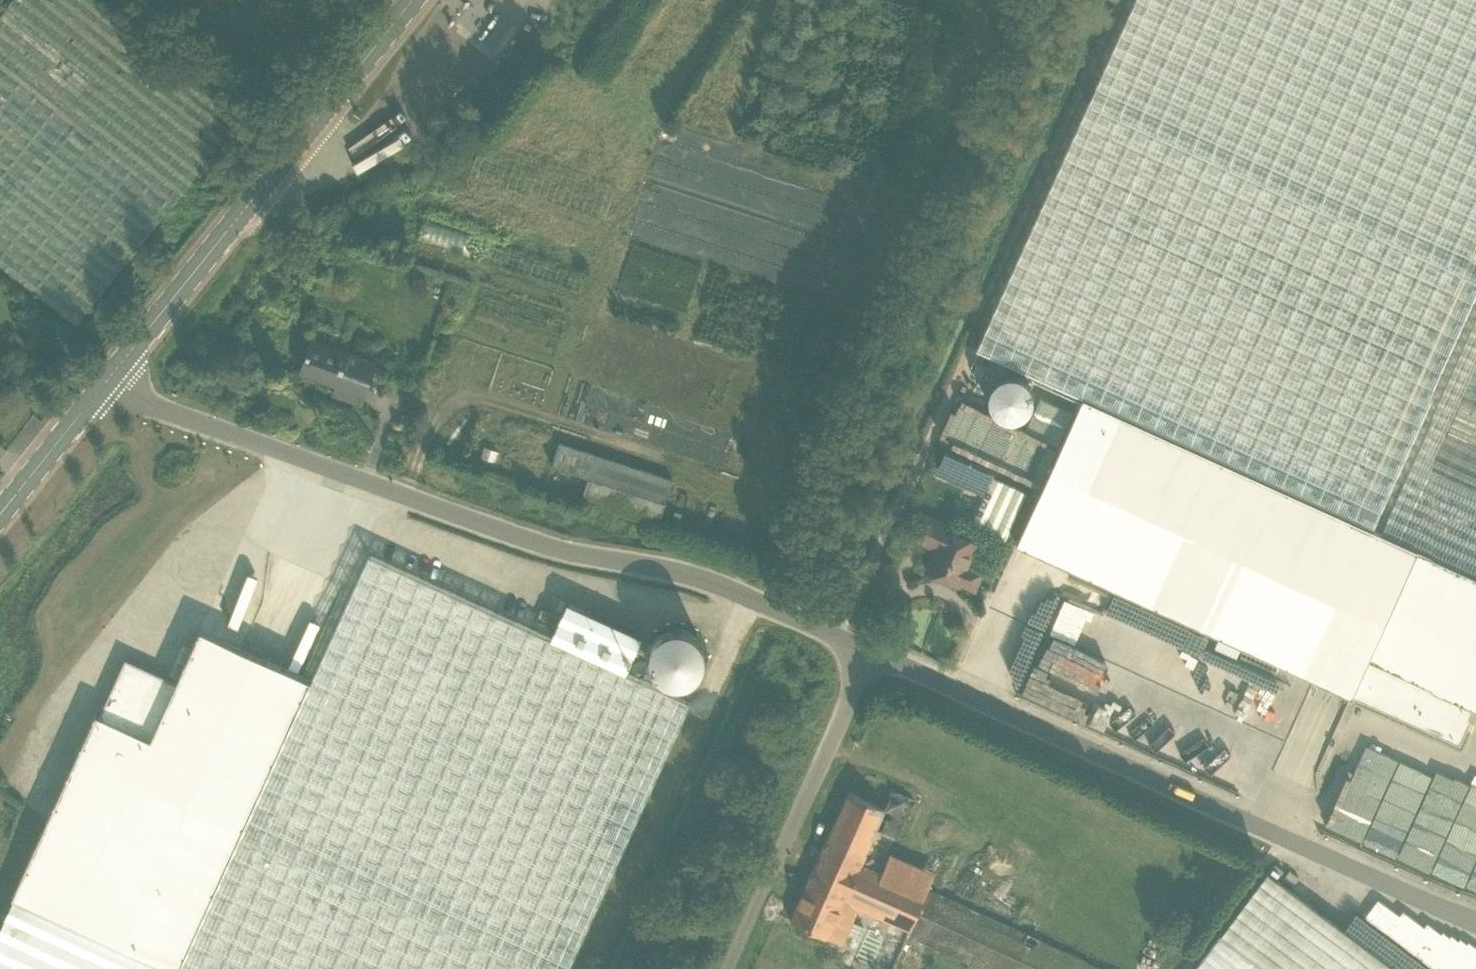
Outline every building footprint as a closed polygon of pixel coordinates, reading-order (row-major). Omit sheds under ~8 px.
[(76,324),(244,115),(116,14),(99,0),(13,0),(0,16),(0,264),(76,324)] [(1371,528),(1475,295),(1475,0),(1133,0),(975,350),(1081,397),(1015,544),(1219,636),(1241,646),(1351,696),(1367,658),(1417,549),(1371,528)] [(1417,549),(1475,576),(1475,324),(1381,533),(1417,549)] [(311,339),(300,371),(336,384),(333,394),(361,404),(376,362),(311,339)] [(979,357),(974,369),(984,373),(989,361),(979,357)] [(1029,415),(1029,375),(989,375),(989,415),(1029,415)] [(581,500),(657,525),(673,479),(559,442),(551,464),(589,477),(581,500)] [(496,460),(500,449),(484,445),(481,456),(496,460)] [(943,454),(935,475),(983,492),(972,524),(1008,537),(1027,484),(943,454)] [(959,581),(974,589),(982,572),(966,565),(976,543),(946,530),(947,526),(921,514),(911,536),(936,548),(926,569),(958,583),(959,581)] [(1417,549),(1367,658),(1475,708),(1475,576),(1417,549)] [(306,683),(196,633),(172,684),(121,661),(95,718),(92,716),(8,899),(9,900),(0,918),(0,968),(562,968),(684,702),(621,673),(637,638),(562,604),(546,639),(364,556),(306,683)] [(1220,685),(1079,633),(1085,616),(1055,605),(1022,692),(1090,717),(1099,693),(1118,700),(1124,685),(1166,700),(1169,692),(1211,708),(1220,685)] [(701,669),(708,660),(711,649),(710,639),(704,629),(695,622),(685,619),(674,621),(664,626),(657,635),(654,645),(656,656),(661,666),(670,673),(681,676),(692,674),(701,669)] [(1236,657),(1241,646),(1219,636),(1214,647),(1236,657)] [(1459,745),(1475,713),(1475,708),(1367,658),(1351,696),(1459,745)] [(904,694),(895,689),(891,699),(900,703),(904,694)] [(1475,887),(1475,884),(1475,778),(1376,738),(1338,832),(1438,873),(1438,872),(1475,887)] [(858,907),(909,929),(926,891),(882,874),(874,870),(861,864),(877,828),(897,836),(906,818),(901,816),(909,797),(892,789),(884,808),(849,792),(790,920),(842,943),(858,907)] [(1267,872),(1194,968),(1397,968),(1267,872)] [(907,934),(982,968),(1108,968),(929,887),(926,891),(909,929),(907,934)]
